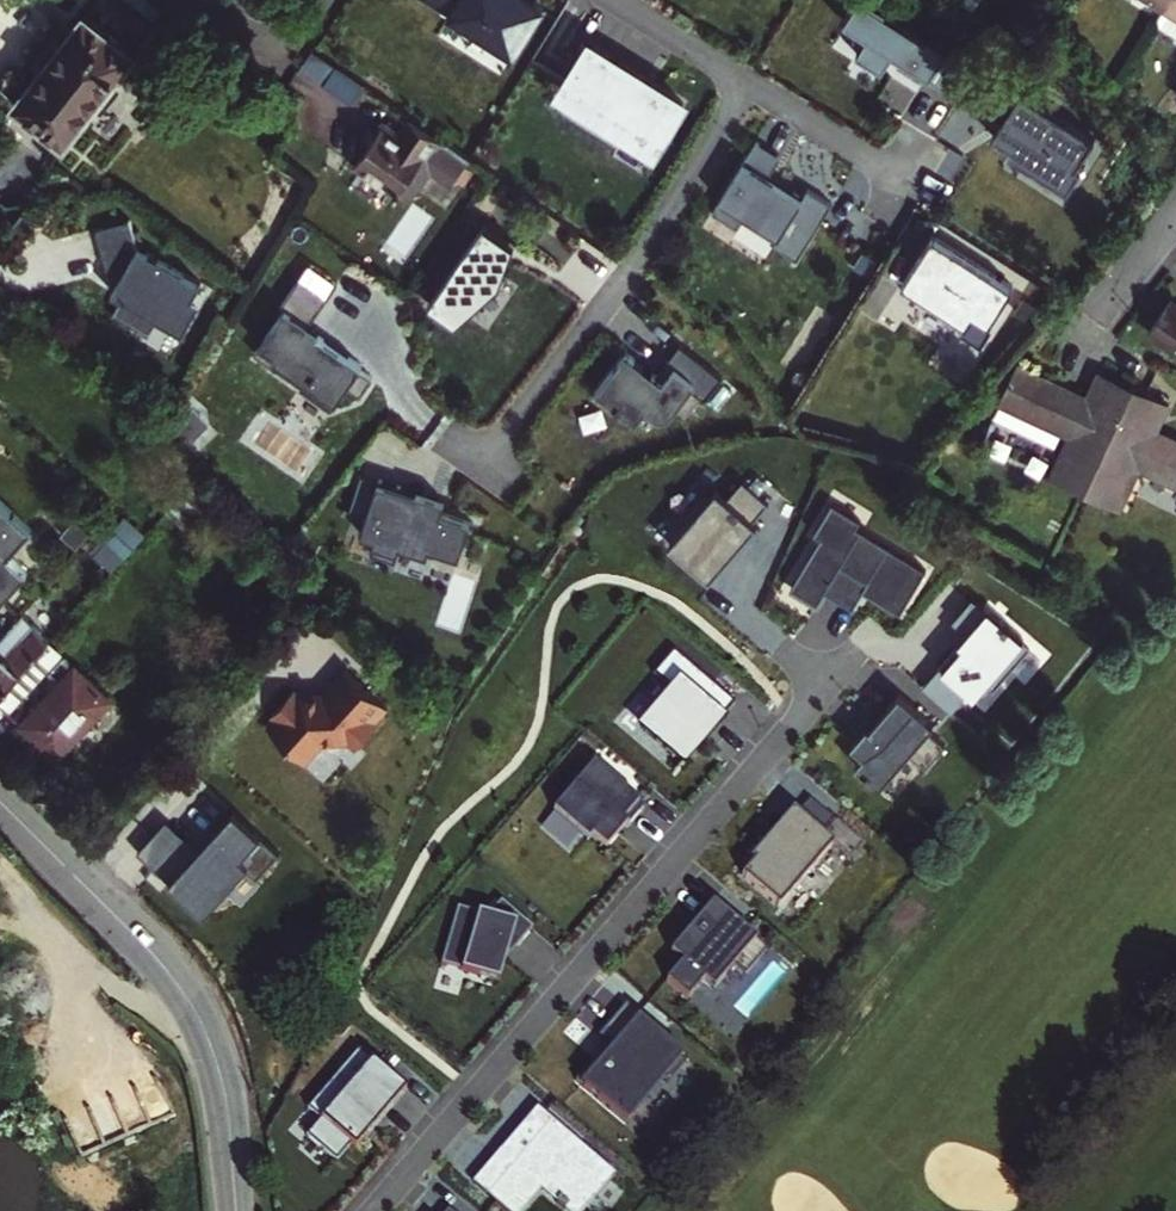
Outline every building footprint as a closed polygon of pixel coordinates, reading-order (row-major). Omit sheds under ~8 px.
[(512,52),(541,6),(531,0),(429,0),(512,52)] [(857,52),(883,68),(894,50),(904,56),(902,60),(927,75),(946,45),(921,30),(919,33),(884,12),(886,8),(873,0),(860,0),(852,15),(848,22),(868,34),(857,52)] [(1158,22),(1175,33),(1175,0),(1171,0),(1169,4),(1158,22)] [(137,51),(85,11),(13,102),(65,143),(137,51)] [(853,52),(861,39),(840,27),(832,40),(853,52)] [(589,43),(564,82),(592,100),(587,108),(624,131),(629,123),(657,140),(682,100),(589,43)] [(337,66),(326,83),(353,101),(364,85),(337,66)] [(383,122),(356,163),(395,191),(394,192),(397,194),(399,191),(412,200),(432,169),(452,183),(456,176),(465,162),(469,157),(447,142),(446,144),(411,118),(400,135),(383,122)] [(712,212),(737,227),(744,215),(778,236),(773,244),(797,259),(832,203),(808,188),(802,197),(768,176),(781,156),(756,141),(712,212)] [(465,162),(456,176),(464,182),(473,168),(465,162)] [(111,280),(128,274),(131,282),(114,313),(150,333),(158,319),(183,333),(197,307),(189,303),(201,282),(147,252),(145,256),(139,252),(128,221),(95,232),(111,280)] [(483,223),(428,303),(455,322),(499,283),(514,244),(483,223)] [(933,234),(902,282),(982,334),(1013,285),(933,234)] [(278,365),(303,382),(298,389),(329,411),(345,387),(358,396),(371,378),(358,369),(360,366),(305,328),(326,296),(298,277),(279,306),(283,309),(263,339),(285,355),(278,365)] [(1171,295),(1149,329),(1175,346),(1175,299),(1171,295)] [(276,370),(278,365),(285,355),(263,339),(253,354),(276,370)] [(626,351),(591,396),(613,413),(618,407),(636,421),(646,408),(658,417),(669,415),(677,406),(687,413),(701,395),(691,387),(696,381),(668,359),(656,374),(626,351)] [(1092,395),(1021,361),(1003,399),(1074,433),(1055,473),(1087,487),(1136,384),(1104,369),(1092,395)] [(1087,487),(1122,504),(1140,465),(1175,482),(1175,435),(1158,426),(1170,400),(1136,384),(1087,487)] [(379,478),(361,533),(375,538),(370,552),(395,560),(400,544),(428,553),(430,546),(459,555),(471,520),(441,511),(445,500),(379,478)] [(709,497),(705,494),(685,516),(689,520),(669,544),(710,579),(735,550),(738,552),(760,526),(753,520),(768,502),(742,479),(727,497),(716,489),(709,497)] [(3,601),(28,573),(8,555),(32,529),(0,501),(0,598),(3,601)] [(821,535),(792,584),(818,599),(825,589),(853,606),(865,588),(900,609),(925,567),(856,525),(861,517),(834,501),(816,531),(821,535)] [(76,517),(60,533),(74,547),(90,529),(76,517)] [(95,550),(113,567),(143,535),(125,518),(95,550)] [(1032,635),(988,600),(985,604),(972,595),(951,622),(963,631),(937,664),(940,666),(925,685),(953,707),(969,688),(981,699),(1032,635)] [(49,638),(51,636),(24,612),(0,639),(0,692),(49,638)] [(0,692),(0,702),(11,712),(66,652),(49,638),(0,692)] [(732,705),(671,653),(651,677),(671,694),(640,731),(681,765),(732,705)] [(111,696),(76,664),(22,721),(58,754),(111,696)] [(902,695),(872,729),(870,727),(854,746),(866,757),(858,767),(882,788),(912,753),(928,767),(948,745),(931,730),(936,724),(902,695)] [(553,813),(588,843),(592,838),(602,847),(623,823),(628,828),(643,809),(588,761),(572,780),(577,785),(553,813)] [(766,849),(754,863),(791,895),(833,846),(793,811),(763,846),(766,849)] [(487,917),(457,909),(441,965),(498,982),(511,940),(518,946),(532,930),(500,902),(487,917)] [(713,904),(671,953),(682,963),(666,982),(687,1001),(704,982),(714,990),(734,966),(745,976),(767,951),(713,904)] [(640,1017),(582,1084),(626,1122),(684,1056),(640,1017)] [(358,1051),(307,1110),(320,1121),(306,1137),(336,1162),(350,1147),(354,1151),(405,1092),(358,1051)] [(537,1110),(501,1151),(523,1171),(495,1204),(503,1210),(520,1210),(539,1189),(542,1191),(543,1189),(558,1202),(556,1203),(565,1210),(567,1209),(569,1210),(578,1210),(593,1193),(596,1196),(615,1175),(578,1145),(576,1148),(568,1142),(568,1136),(537,1110)]
